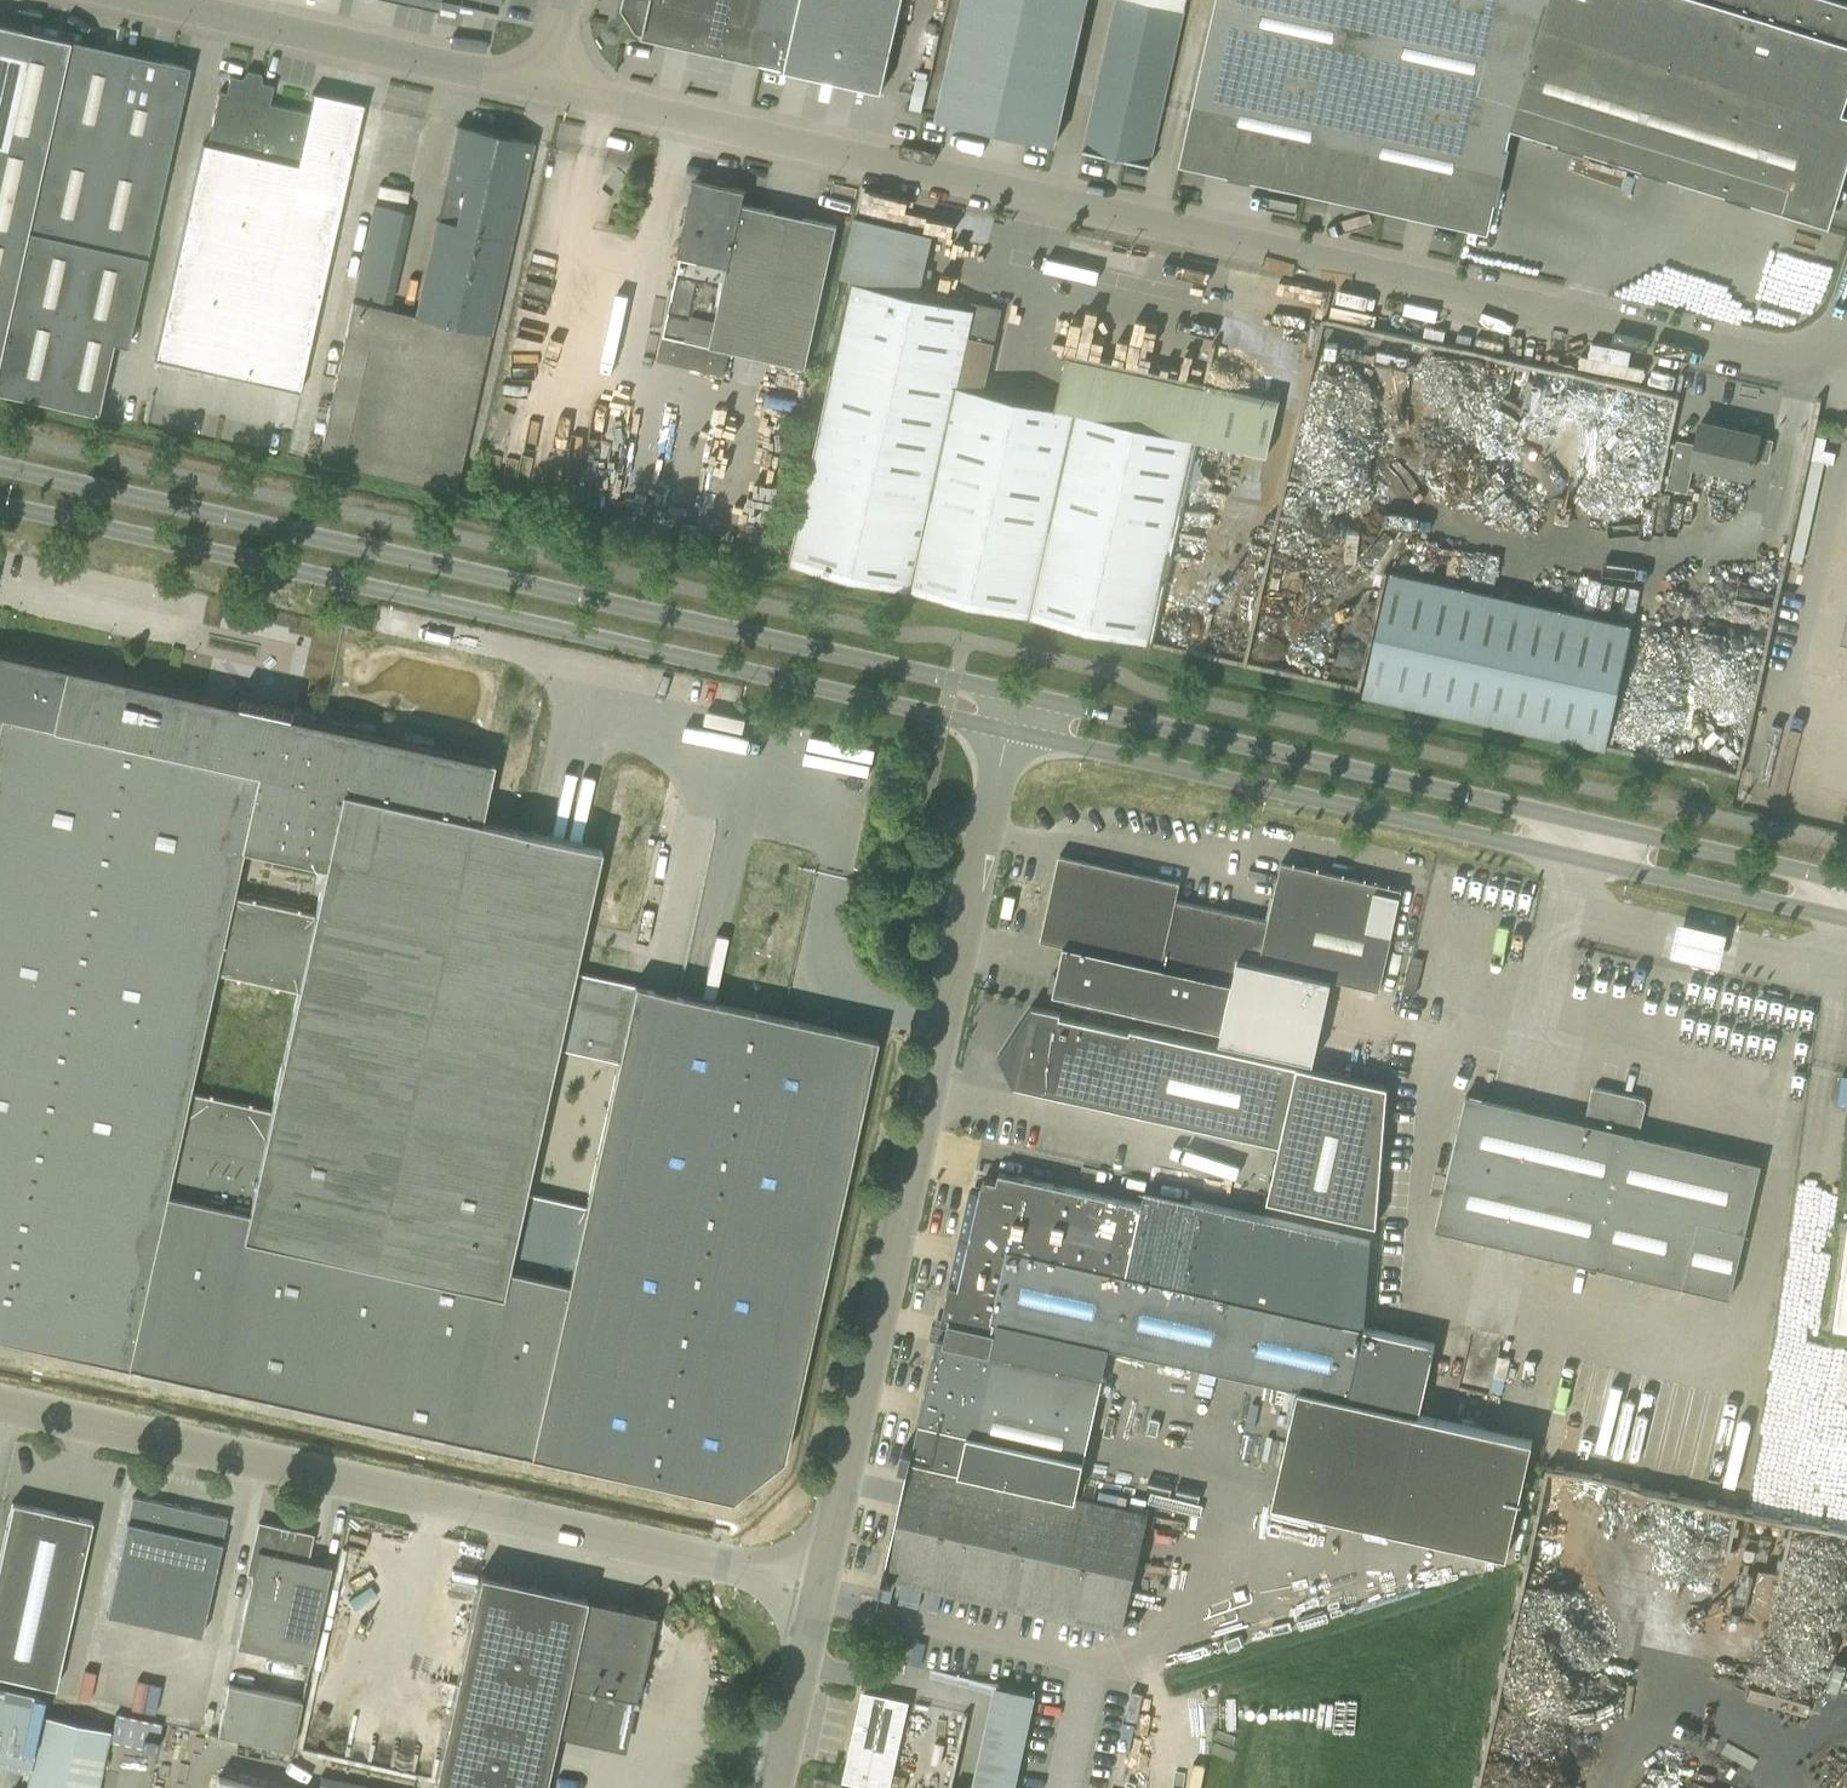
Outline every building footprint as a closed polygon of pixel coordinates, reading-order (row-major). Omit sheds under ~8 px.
[(438,8),(440,0),(400,0),(438,8)] [(498,10),(500,0),(450,0),(498,10)] [(762,64),(769,33),(774,11),(798,17),(802,0),(624,0),(623,7),(638,31),(644,32),(642,38),(762,64)] [(762,64),(883,91),(903,0),(802,0),(798,17),(774,11),(769,33),(762,64)] [(937,117),(1056,144),(1087,0),(963,0),(937,117)] [(1083,150),(1150,165),(1187,0),(1117,0),(1083,150)] [(1181,162),(1489,232),(1512,127),(1810,219),(1842,118),(1846,120),(1846,3),(1838,0),(1217,0),(1181,162)] [(157,48),(154,58),(0,24),(0,393),(98,414),(114,342),(128,345),(190,66),(170,61),(173,51),(157,48)] [(262,85),(258,84),(260,74),(248,72),(247,82),(242,81),(243,77),(231,75),(227,91),(220,90),(208,144),(204,143),(156,358),(300,391),(364,105),(315,94),(311,112),(271,103),(275,85),(263,82),(262,85)] [(457,125),(444,183),(467,188),(459,223),(437,218),(415,315),(353,301),(317,461),(455,492),(533,142),(457,125)] [(683,248),(658,359),(725,373),(731,350),(806,367),(838,224),(743,204),(746,189),(696,179),(681,247),(683,248)] [(354,294),(391,303),(411,212),(373,204),(354,294)] [(792,565),(1155,645),(1200,439),(1056,407),(984,391),(1002,308),(920,290),(932,236),(856,219),(843,280),(854,282),(792,565)] [(1674,277),(1666,296),(1684,303),(1691,284),(1674,277)] [(1681,400),(1683,394),(1525,359),(1523,368),(1536,370),(1534,377),(1566,384),(1565,390),(1641,406),(1644,392),(1681,400)] [(1773,439),(1759,436),(1759,435),(1701,422),(1697,443),(1676,438),(1666,487),(1686,492),(1692,463),(1751,475),(1754,457),(1769,461),(1773,439)] [(1390,570),(1363,693),(1605,747),(1634,624),(1390,570)] [(731,1499),(783,1458),(876,1038),(573,970),(600,848),(481,821),(494,762),(0,652),(0,1337),(731,1499)] [(1222,1030),(1238,958),(1248,916),(1177,900),(1181,881),(1060,854),(1041,940),(1064,945),(1054,992),(1222,1030)] [(1269,921),(1248,916),(1238,958),(1380,990),(1402,888),(1282,861),(1269,921)] [(1729,931),(1679,920),(1670,955),(1721,967),(1729,931)] [(1015,1086),(1115,1108),(1280,1144),(1268,1199),(1376,1223),(1388,1086),(1131,1029),(1130,1032),(1060,1016),(1061,1013),(1032,1006),(999,1054),(1015,1086)] [(1467,1094),(1436,1229),(1731,1297),(1762,1162),(1640,1134),(1647,1102),(1644,1097),(1596,1086),(1592,1089),(1585,1121),(1467,1094)] [(970,1237),(970,1239),(1365,1327),(1371,1240),(1148,1189),(1144,1204),(1000,1172),(998,1181),(984,1178),(981,1192),(971,1190),(961,1235),(970,1237)] [(1839,1271),(1846,1272),(1846,1216),(1839,1271)] [(950,1286),(941,1327),(1107,1362),(1111,1346),(1300,1388),(1274,1503),(1395,1530),(1506,1553),(1531,1438),(1421,1414),(1436,1344),(1365,1328),(1365,1327),(970,1239),(969,1242),(960,1240),(950,1286)] [(919,1422),(913,1451),(1079,1487),(1107,1362),(941,1327),(919,1422)] [(1079,1487),(913,1451),(903,1449),(899,1467),(908,1469),(887,1560),(886,1560),(881,1579),(893,1582),(893,1580),(1122,1631),(1148,1512),(1077,1496),(1079,1487)] [(1554,1462),(1544,1507),(1574,1485),(1582,1497),(1575,1511),(1625,1578),(1634,1584),(1692,1578),(1731,1599),(1736,1578),(1730,1575),(1752,1559),(1735,1555),(1743,1541),(1755,1557),(1747,1571),(1764,1569),(1760,1572),(1762,1592),(1807,1603),(1846,1656),(1846,1530),(1554,1462)] [(228,1517),(133,1496),(107,1614),(201,1635),(228,1517)] [(56,1687),(93,1520),(12,1502),(0,1558),(0,1675),(56,1687)] [(250,1570),(253,1570),(237,1645),(310,1661),(331,1564),(304,1558),(309,1535),(260,1524),(250,1570)] [(567,1682),(637,1698),(656,1613),(586,1597),(586,1596),(481,1573),(433,1787),(543,1787),(567,1682)] [(1039,1690),(998,1682),(989,1732),(984,1731),(982,1741),(984,1742),(975,1787),(1020,1787),(1039,1690)] [(217,1733),(291,1749),(302,1699),(228,1683),(217,1733)] [(865,1693),(845,1779),(887,1787),(889,1787),(908,1703),(865,1693)] [(97,1722),(101,1707),(50,1695),(47,1709),(97,1722)] [(28,1787),(98,1787),(110,1729),(44,1715),(28,1787)] [(815,1775),(812,1787),(843,1787),(845,1782),(815,1775)] [(218,1776),(216,1787),(271,1787),(218,1776)]
